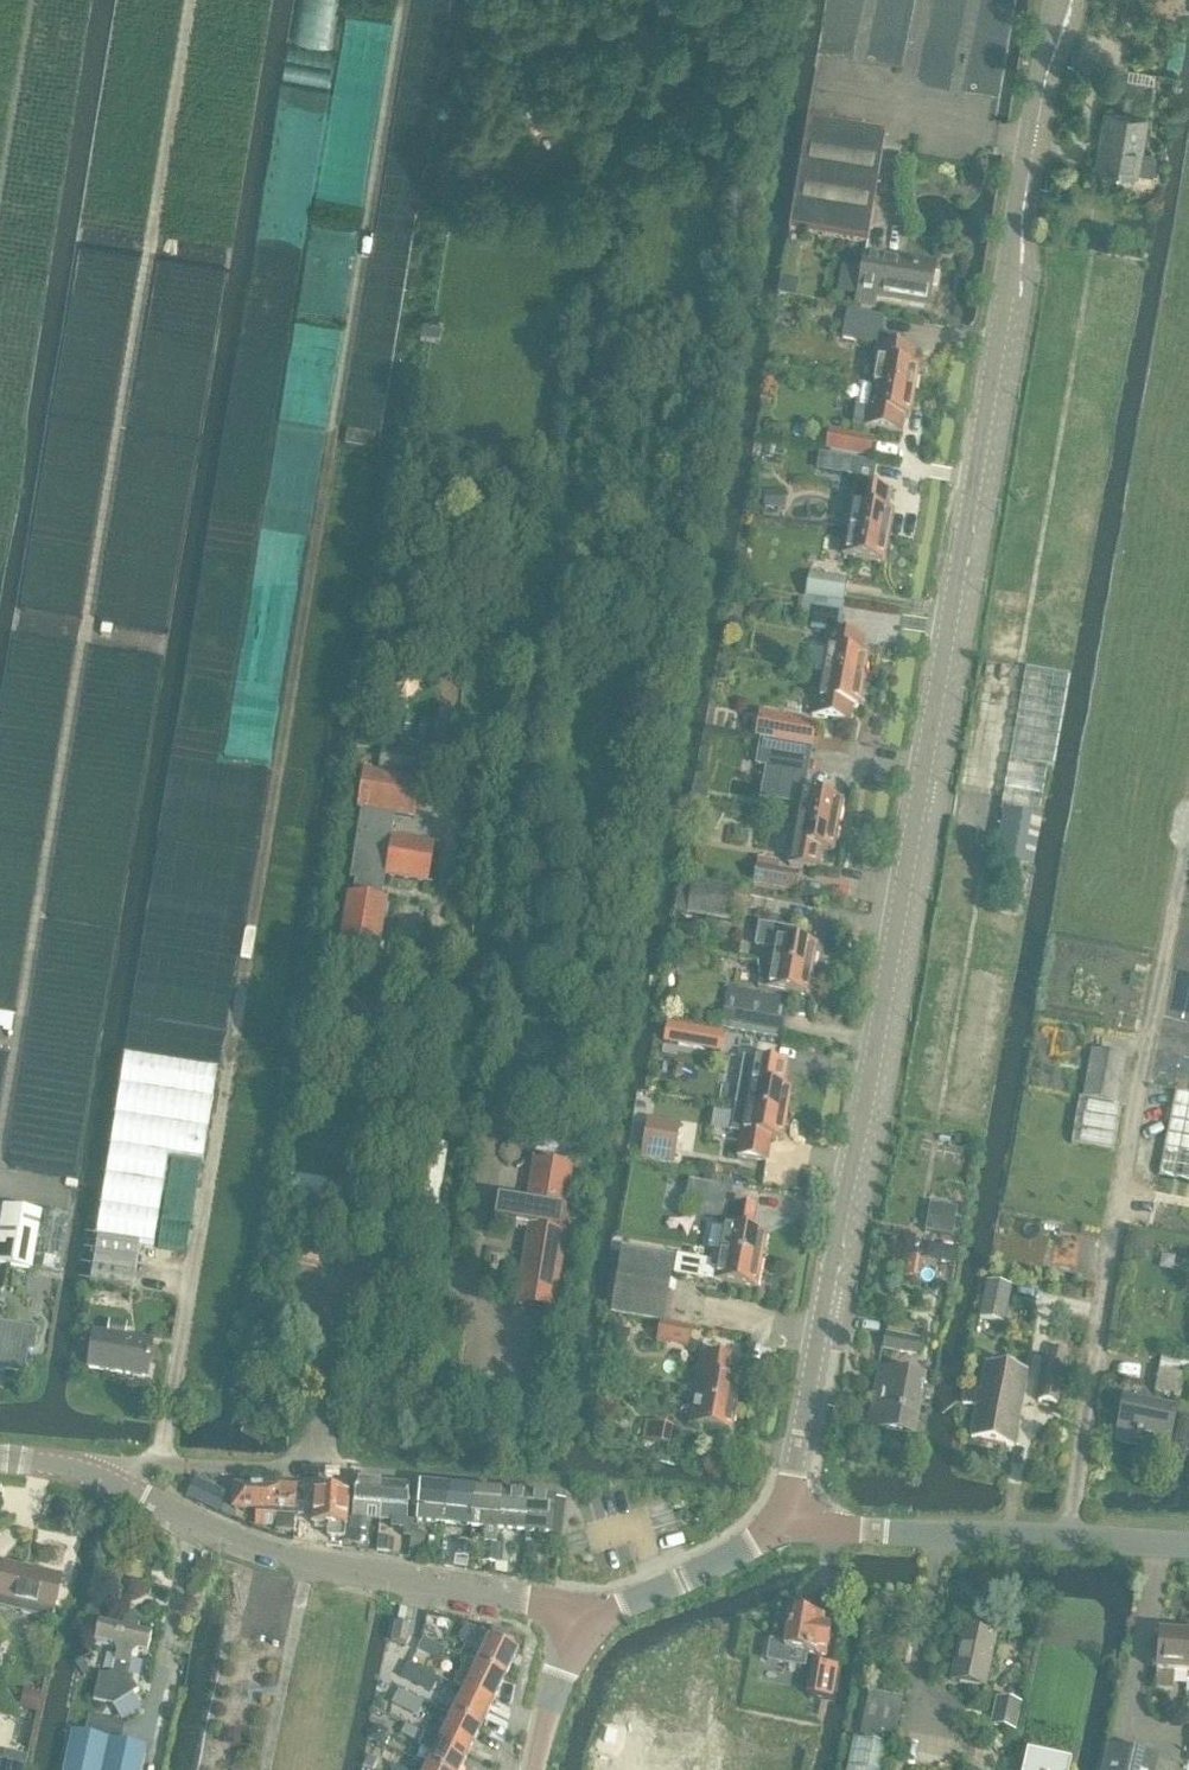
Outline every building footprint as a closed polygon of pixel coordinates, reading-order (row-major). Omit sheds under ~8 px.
[(1127,81),(1122,109),(1147,113),(1151,85),(1127,81)] [(1097,168),(1096,169),(1136,176),(1136,174),(1153,177),(1156,157),(1152,154),(1140,152),(1146,119),(1106,112),(1100,148),(1102,149),(1099,168),(1097,168)] [(807,123),(790,230),(868,243),(885,135),(807,123)] [(864,258),(856,305),(873,308),(874,300),(928,309),(935,265),(914,262),(913,266),(864,258)] [(878,361),(873,387),(912,393),(917,368),(911,367),(914,350),(902,349),(904,339),(885,335),(882,331),(884,318),(846,312),(842,340),(877,346),(875,361),(878,361)] [(900,435),(903,418),(908,419),(912,393),(873,387),(869,412),(856,409),(853,427),(900,435)] [(871,441),(845,437),(846,434),(830,431),(826,450),(868,458),(871,441)] [(819,455),(817,463),(826,465),(827,456),(819,455)] [(857,478),(852,506),(848,531),(887,538),(892,513),(887,512),(890,493),(869,490),(870,480),(873,481),(876,464),(850,460),(847,476),(857,478)] [(764,507),(786,507),(786,491),(764,492),(764,507)] [(883,563),(887,538),(848,531),(844,557),(883,563)] [(809,574),(805,597),(843,604),(847,580),(809,574)] [(827,652),(823,675),(862,682),(866,658),(860,657),(863,640),(838,636),(843,607),(815,602),(810,631),(827,634),(824,651),(827,652)] [(848,724),(851,707),(857,708),(862,682),(823,675),(818,702),(814,701),(812,717),(848,724)] [(760,713),(755,738),(779,742),(811,748),(816,725),(816,722),(760,713)] [(776,801),(800,805),(797,820),(836,827),(841,801),(803,794),(811,748),(779,742),(778,745),(761,742),(758,761),(783,765),(776,801)] [(383,750),(380,769),(436,778),(439,759),(431,758),(398,753),(383,750)] [(362,810),(350,880),(355,880),(353,893),(348,892),(339,950),(377,956),(387,899),(382,899),(385,876),(427,883),(434,845),(391,838),(395,815),(413,818),(420,780),(363,771),(357,809),(362,810)] [(690,801),(706,804),(708,791),(692,789),(690,801)] [(832,852),(836,827),(797,820),(789,866),(815,871),(819,850),(832,852)] [(753,886),(796,893),(799,874),(778,871),(779,863),(757,860),(753,886)] [(680,878),(674,911),(729,921),(735,888),(680,878)] [(756,948),(774,951),(772,965),(810,971),(815,945),(795,942),(796,932),(759,925),(756,948)] [(759,977),(757,988),(806,996),(810,971),(772,965),(757,962),(759,977)] [(669,987),(663,1016),(703,1023),(708,993),(669,987)] [(720,1028),(782,1038),(789,999),(727,988),(720,1028)] [(1172,1089),(1188,1093),(1188,1003),(1172,1089)] [(668,1024),(664,1042),(678,1045),(682,1026),(668,1024)] [(710,1031),(706,1050),(720,1052),(724,1034),(710,1031)] [(1073,1135),(1115,1143),(1122,1105),(1116,1104),(1125,1057),(1092,1051),(1083,1098),(1080,1098),(1073,1135)] [(743,1058),(735,1106),(785,1115),(790,1090),(783,1089),(787,1066),(743,1058)] [(1158,1178),(1188,1184),(1188,1096),(1175,1093),(1158,1178)] [(735,1106),(731,1132),(742,1134),(738,1158),(767,1162),(770,1139),(781,1141),(785,1115),(735,1106)] [(674,1166),(681,1126),(648,1120),(641,1160),(674,1166)] [(1033,1130),(1026,1167),(1082,1178),(1089,1140),(1033,1130)] [(540,1132),(537,1149),(575,1156),(578,1139),(540,1132)] [(495,1194),(490,1224),(528,1230),(515,1305),(553,1312),(566,1232),(561,1231),(572,1168),(534,1161),(528,1200),(495,1194)] [(293,1176),(288,1207),(321,1212),(326,1181),(293,1176)] [(702,1203),(699,1216),(722,1220),(724,1205),(730,1205),(733,1189),(691,1182),(687,1201),(702,1203)] [(929,1205),(924,1232),(951,1237),(956,1210),(929,1205)] [(60,1276),(70,1219),(4,1207),(0,1230),(0,1265),(60,1276)] [(728,1208),(720,1253),(760,1260),(764,1235),(751,1233),(755,1212),(728,1208)] [(99,1237),(94,1268),(135,1274),(139,1243),(99,1237)] [(611,1313),(663,1322),(673,1257),(622,1249),(611,1313)] [(941,1257),(946,1265),(953,1266),(955,1253),(942,1251),(941,1257)] [(755,1288),(760,1260),(720,1253),(717,1271),(708,1269),(709,1263),(678,1258),(675,1275),(755,1288)] [(980,1320),(1003,1324),(1010,1286),(987,1282),(980,1320)] [(88,1368),(147,1377),(152,1342),(124,1338),(125,1326),(110,1324),(108,1335),(93,1333),(88,1368)] [(656,1343),(688,1349),(692,1329),(660,1324),(656,1343)] [(21,1372),(26,1349),(32,1350),(35,1332),(0,1325),(0,1368),(21,1372)] [(915,1355),(918,1340),(886,1334),(883,1349),(915,1355)] [(702,1356),(694,1401),(734,1407),(738,1382),(732,1381),(735,1361),(702,1356)] [(1181,1378),(1186,1379),(1188,1366),(1188,1364),(1161,1358),(1159,1371),(1158,1371),(1154,1392),(1178,1396),(1181,1378)] [(979,1392),(965,1389),(962,1403),(977,1406),(971,1438),(1013,1446),(1028,1372),(985,1363),(979,1392)] [(618,1368),(616,1384),(631,1386),(633,1371),(618,1368)] [(885,1412),(882,1431),(913,1437),(923,1379),(879,1371),(872,1410),(885,1412)] [(730,1433),(734,1407),(694,1401),(690,1426),(730,1433)] [(1167,1452),(1174,1413),(1123,1403),(1116,1442),(1167,1452)] [(646,1423),(644,1441),(673,1444),(675,1426),(646,1423)] [(187,1498),(217,1511),(225,1494),(195,1480),(187,1498)] [(355,1482),(352,1517),(350,1545),(366,1546),(368,1518),(379,1519),(382,1484),(355,1482)] [(382,1484),(379,1519),(406,1521),(409,1486),(382,1484)] [(234,1487),(233,1508),(255,1509),(255,1514),(276,1515),(275,1528),(275,1532),(294,1532),(295,1513),(295,1511),(296,1498),(277,1497),(278,1489),(234,1487)] [(420,1487),(417,1521),(444,1524),(448,1489),(420,1487)] [(448,1489),(444,1524),(471,1526),(474,1492),(448,1489)] [(313,1525),(329,1526),(328,1538),(343,1539),(344,1527),(345,1527),(347,1492),(315,1490),(313,1525)] [(474,1492),(471,1526),(485,1528),(481,1562),(494,1564),(496,1545),(498,1529),(501,1494),(474,1492)] [(501,1494),(498,1529),(525,1531),(528,1496),(501,1494)] [(528,1496),(525,1531),(552,1534),(560,1535),(565,1500),(555,1499),(528,1496)] [(392,1521),(391,1529),(412,1530),(412,1522),(392,1521)] [(411,1549),(424,1550),(425,1535),(412,1534),(411,1549)] [(394,1539),(379,1537),(377,1550),(393,1552),(394,1539)] [(466,1559),(468,1543),(457,1542),(455,1557),(466,1559)] [(496,1545),(494,1564),(508,1565),(510,1546),(496,1545)] [(51,1621),(61,1578),(1,1565),(0,1568),(0,1610),(51,1621)] [(787,1628),(783,1650),(825,1658),(831,1625),(822,1623),(823,1619),(793,1613),(791,1629),(787,1628)] [(94,1646),(112,1650),(116,1655),(112,1672),(107,1676),(99,1675),(93,1702),(112,1707),(112,1708),(113,1708),(137,1692),(127,1677),(131,1658),(137,1655),(146,1657),(150,1637),(137,1634),(140,1620),(124,1617),(121,1631),(98,1626),(94,1646)] [(395,1624),(392,1643),(406,1646),(410,1627),(395,1624)] [(464,1627),(458,1640),(466,1644),(472,1631),(464,1627)] [(961,1630),(951,1681),(984,1688),(995,1638),(961,1630)] [(1158,1635),(1155,1673),(1157,1673),(1155,1690),(1171,1692),(1172,1686),(1173,1674),(1186,1675),(1188,1637),(1158,1635)] [(417,1652),(429,1659),(435,1647),(423,1640),(417,1652)] [(504,1679),(517,1653),(490,1640),(477,1666),(504,1679)] [(466,1660),(453,1686),(465,1691),(492,1705),(504,1679),(477,1666),(466,1660)] [(420,1671),(407,1665),(401,1678),(414,1684),(420,1671)] [(809,1689),(831,1692),(835,1669),(813,1665),(809,1689)] [(20,1708),(37,1713),(42,1695),(25,1690),(20,1708)] [(398,1691),(392,1704),(404,1710),(411,1698),(398,1691)] [(465,1691),(453,1717),(480,1730),(492,1705),(465,1691)] [(893,1742),(902,1700),(868,1693),(860,1735),(871,1737),(881,1739),(893,1742)] [(996,1700),(991,1727),(1014,1732),(1020,1705),(996,1700)] [(453,1717),(440,1742),(468,1755),(480,1730),(453,1717)] [(375,1727),(370,1739),(382,1745),(387,1733),(375,1727)] [(408,1742),(417,1747),(418,1744),(435,1753),(428,1767),(434,1769),(460,1769),(468,1755),(440,1742),(424,1733),(415,1728),(414,1730),(408,1742)] [(146,1749),(122,1744),(85,1736),(71,1733),(62,1769),(141,1769),(146,1749)] [(847,1769),(887,1769),(892,1748),(880,1746),(881,1739),(871,1737),(870,1743),(854,1740),(847,1769)] [(1159,1758),(1107,1747),(1102,1769),(1156,1769),(1159,1758)] [(4,1769),(24,1769),(26,1759),(7,1754),(5,1763),(4,1769)] [(1023,1769),(1069,1769),(1070,1764),(1027,1754),(1023,1769)] [(363,1766),(372,1769),(373,1769),(377,1761),(368,1757),(363,1766)] [(704,1769),(714,1769),(715,1763),(706,1761),(704,1769)]
